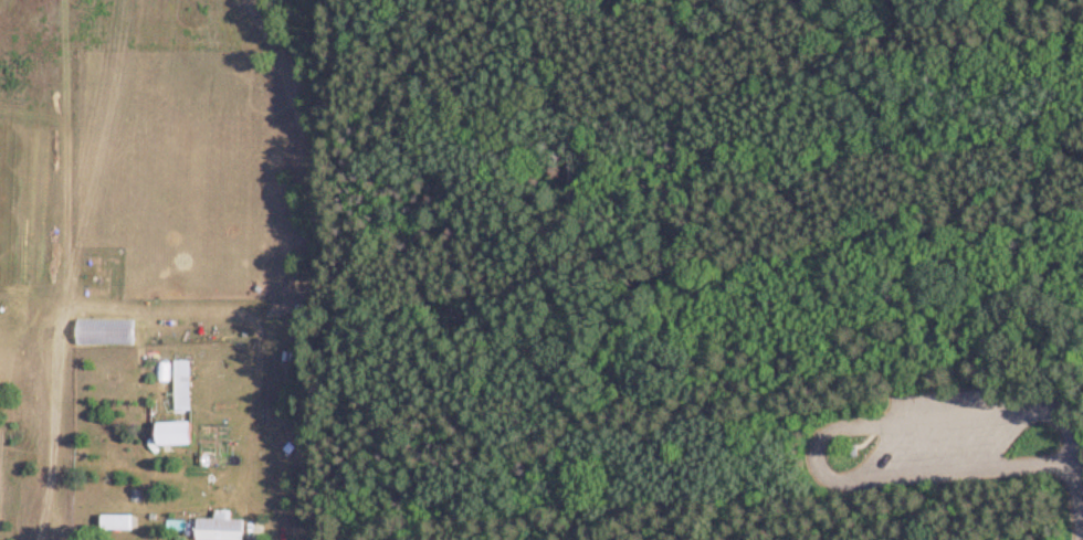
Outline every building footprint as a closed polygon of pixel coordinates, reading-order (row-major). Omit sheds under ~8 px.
[(283,351),(283,361),(294,362),(294,351),(283,351)] [(172,359),(174,410),(190,410),(190,359),(172,359)] [(155,421),(156,444),(189,444),(188,420),(155,421)] [(130,487),(130,501),(141,501),(141,487),(130,487)] [(194,539),(243,539),(242,518),(231,518),(231,509),(212,509),(212,517),(194,516),(194,539)] [(99,513),(99,528),(132,528),(132,513),(99,513)]
